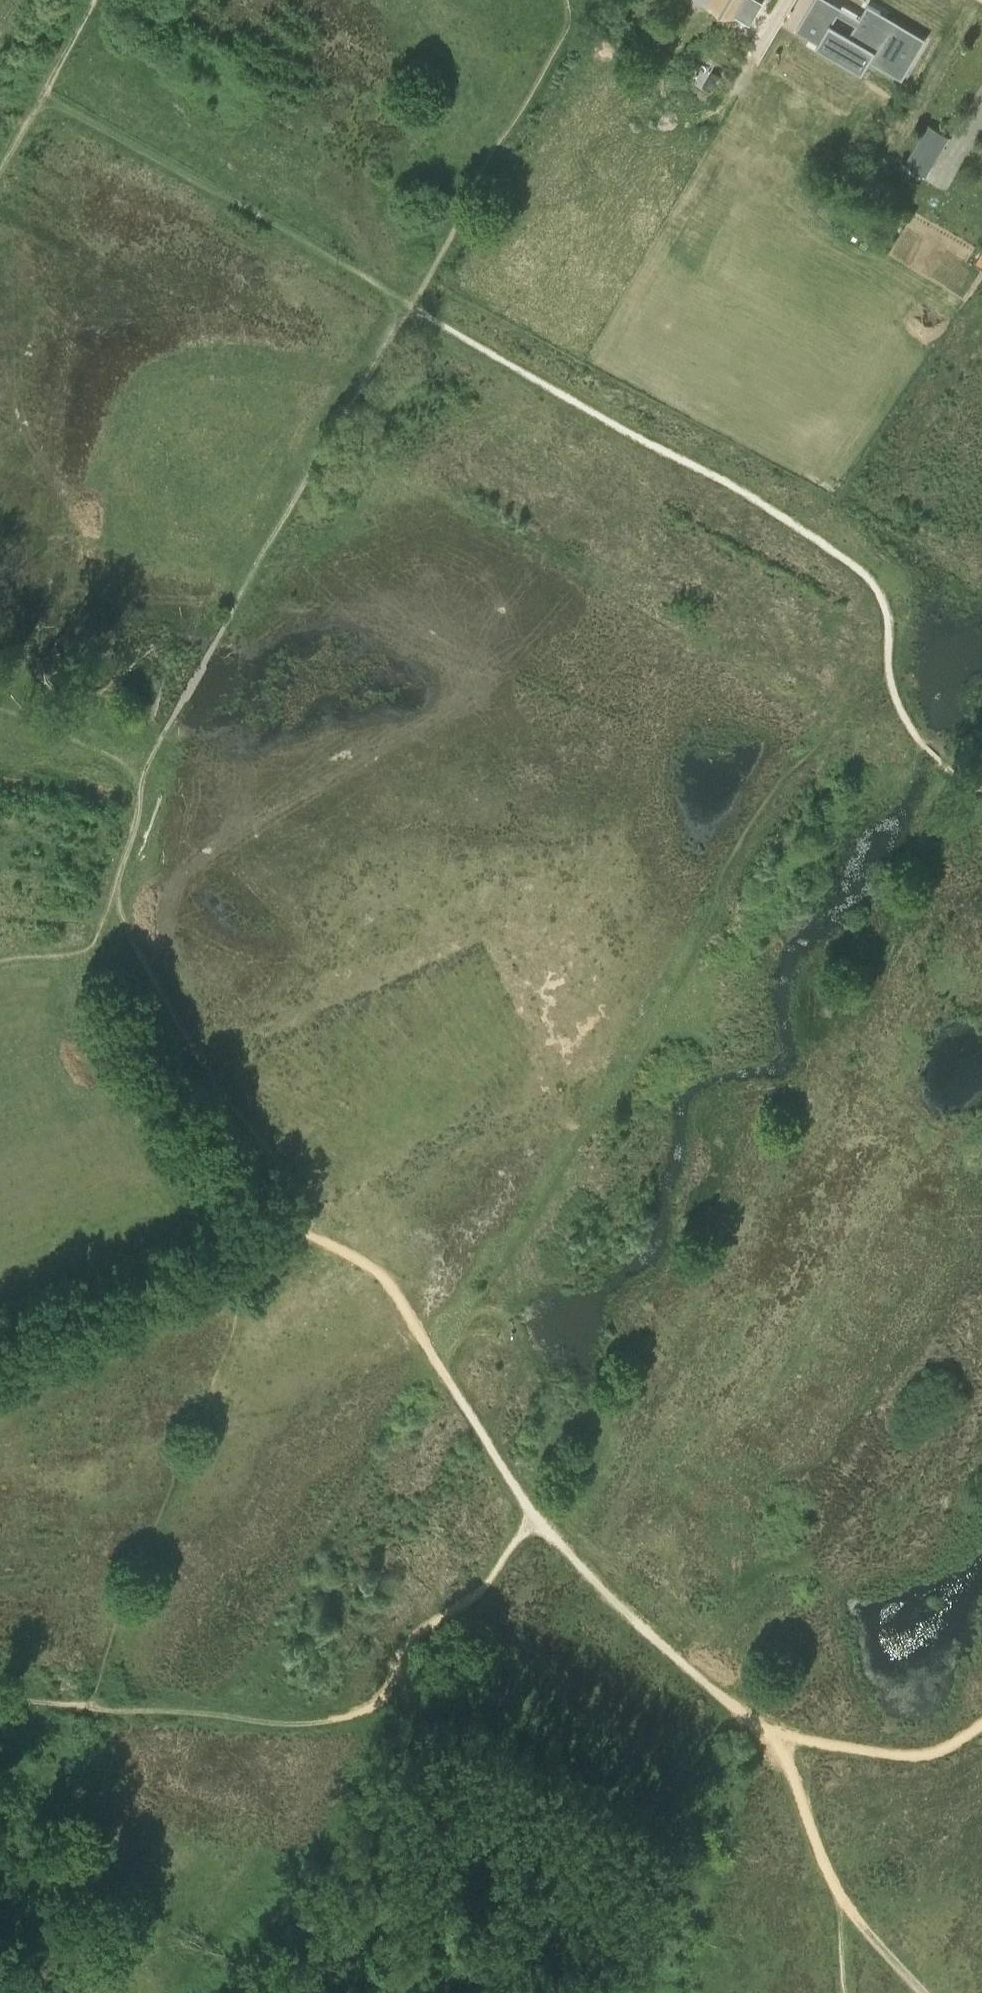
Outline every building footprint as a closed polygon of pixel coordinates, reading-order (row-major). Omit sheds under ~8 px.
[(807,11),(796,29),(819,42),(816,46),(837,59),(845,45),(870,59),(880,41),(901,54),(913,35),(913,34),(879,14),(881,11),(868,4),(856,24),(838,13),(837,12),(830,24),(807,11)] [(949,137),(927,125),(907,165),(927,176),(949,137)]
